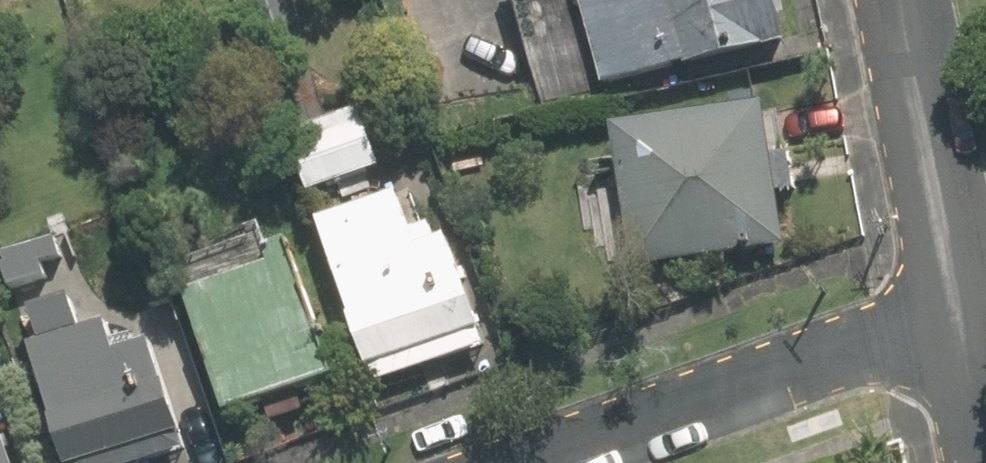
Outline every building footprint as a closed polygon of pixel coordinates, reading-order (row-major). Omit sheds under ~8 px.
[(253,34),(300,19),(294,0),(243,0),(253,34)] [(791,40),(781,0),(581,0),(601,82),(687,61),(688,64),(791,40)] [(783,247),(768,104),(616,121),(631,262),(783,247)] [(293,153),(304,185),(339,173),(334,160),(354,154),(348,135),(293,153)] [(403,194),(323,220),(378,383),(484,348),(448,239),(439,242),(434,227),(416,233),(403,194)] [(1,258),(10,286),(43,275),(39,261),(58,256),(52,239),(1,258)] [(272,265),(187,293),(228,413),(338,376),(291,241),(266,249),(272,265)] [(70,300),(36,311),(46,343),(34,347),(72,462),(140,462),(185,447),(150,346),(117,357),(104,323),(82,332),(70,300)] [(0,427),(0,462),(13,462),(0,427)]
